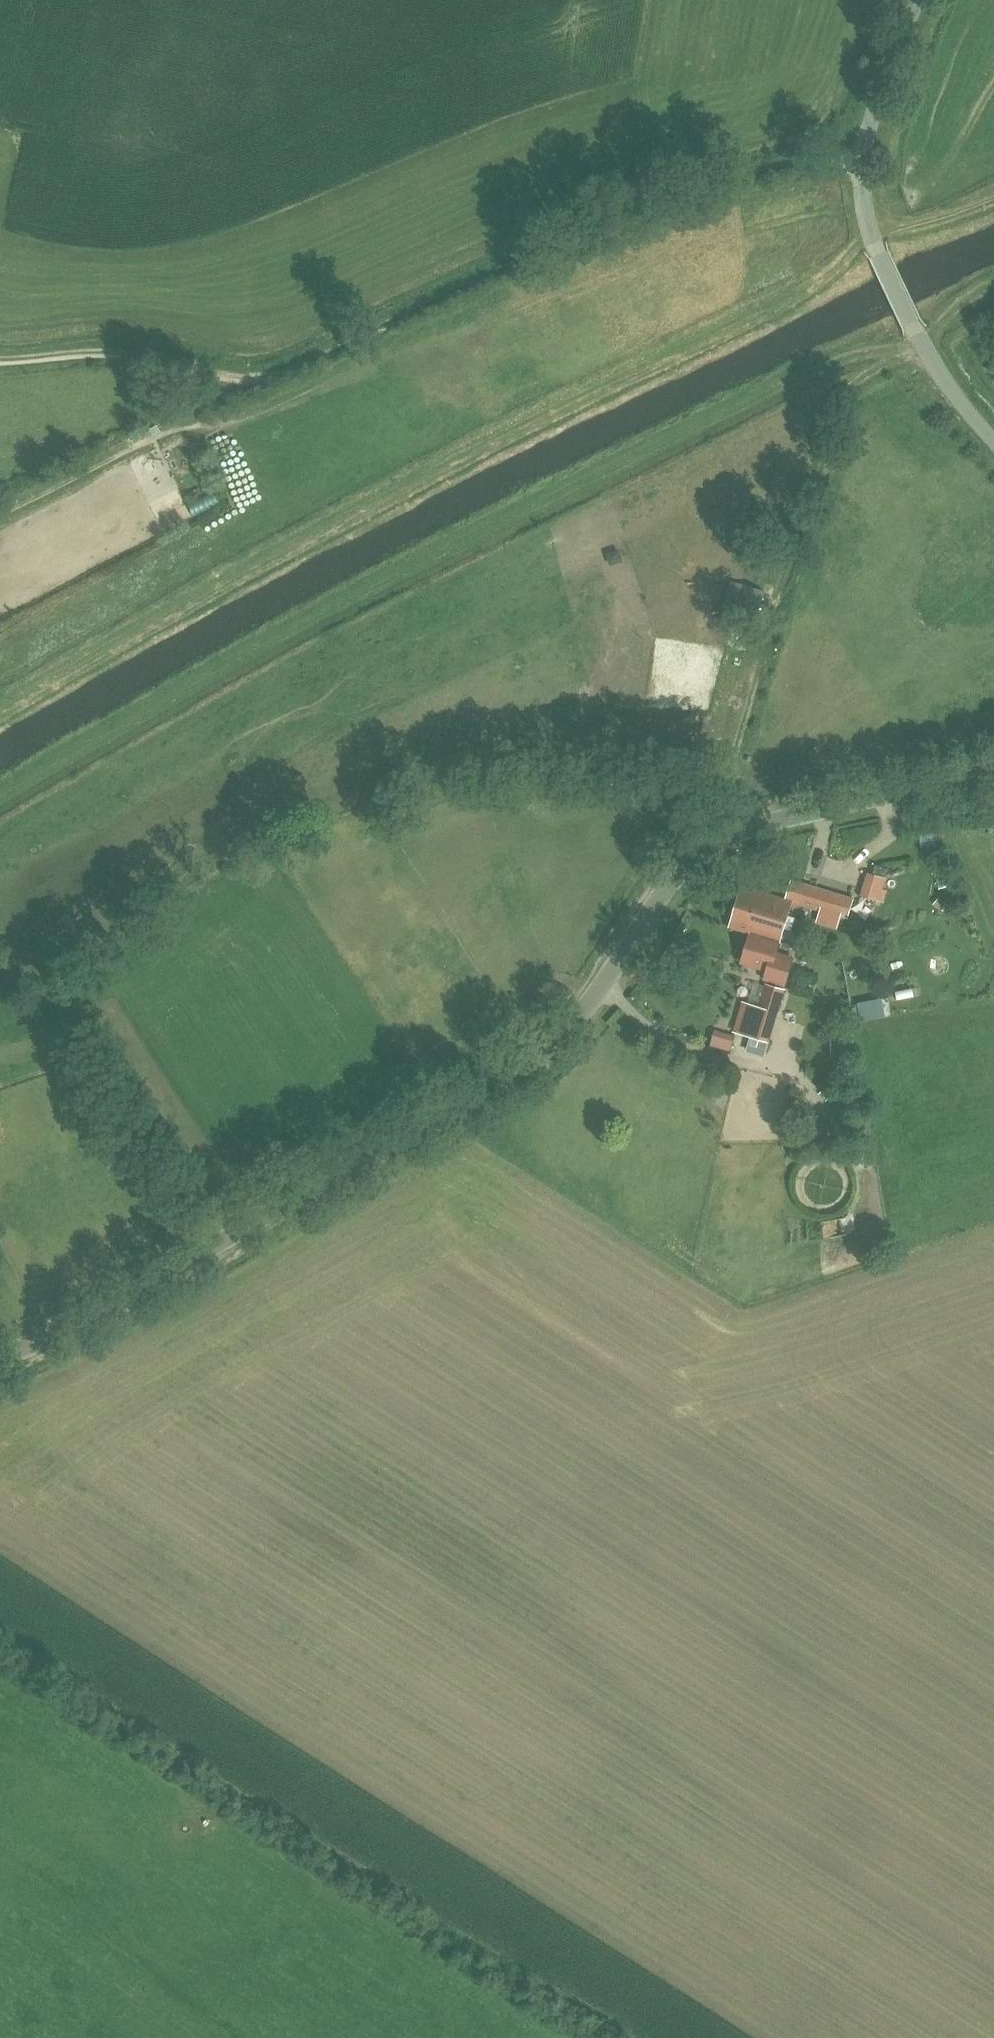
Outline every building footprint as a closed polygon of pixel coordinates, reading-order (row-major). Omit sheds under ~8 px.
[(733,626),(735,616),(756,622),(766,591),(728,579),(718,611),(721,612),(719,622),(733,626)] [(864,896),(874,904),(890,886),(880,878),(864,896)] [(835,933),(840,915),(846,896),(806,884),(800,903),(819,909),(814,926),(835,933)] [(730,926),(750,933),(780,941),(792,901),(742,886),(730,926)] [(780,941),(750,933),(741,962),(767,970),(765,978),(785,984),(793,958),(777,953),(780,941)] [(784,989),(766,984),(759,1007),(744,1002),(735,1031),(751,1036),(747,1047),(765,1053),(784,989)] [(717,1041),(738,1049),(742,1039),(721,1031),(717,1041)] [(888,1194),(886,1172),(875,1174),(878,1195),(888,1194)]
